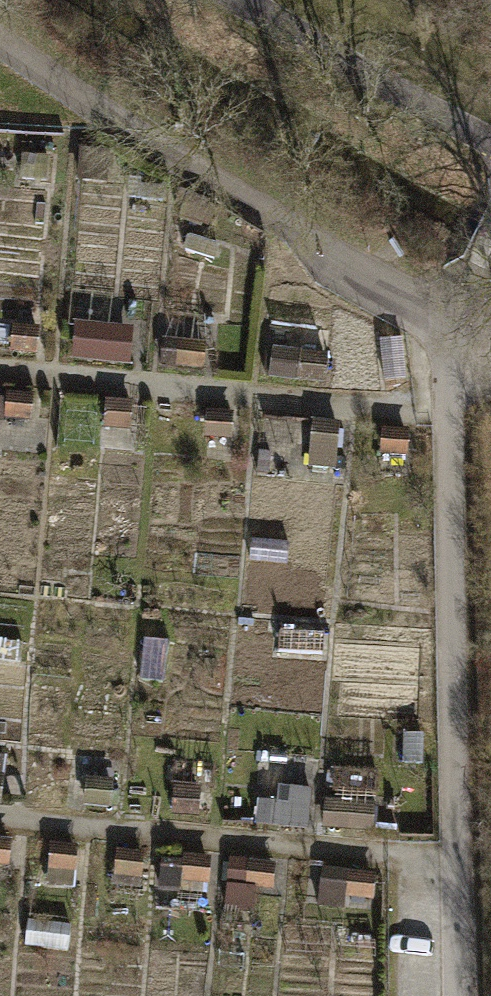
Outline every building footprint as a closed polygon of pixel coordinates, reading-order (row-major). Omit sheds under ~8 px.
[(111,157),(79,154),(77,185),(109,187),(111,157)] [(44,327),(18,325),(15,355),(42,357),(44,327)] [(136,329),(79,325),(76,367),(133,372),(136,329)] [(210,340),(180,338),(177,371),(207,373),(210,340)] [(296,350),(267,348),(265,382),(294,384),(296,350)] [(0,396),(0,422),(41,425),(43,399),(0,396)] [(133,451),(136,407),(111,405),(107,450),(133,451)] [(236,448),(236,416),(180,416),(180,448),(236,448)] [(100,419),(72,417),(70,449),(98,451),(100,419)] [(341,424),(313,422),(308,482),(336,484),(341,424)] [(413,430),(382,429),(380,468),(411,470),(413,430)] [(0,642),(0,667),(23,668),(24,643),(0,642)] [(427,736),(405,735),(403,766),(426,768),(427,736)] [(0,754),(0,804),(9,805),(11,754),(0,754)] [(116,763),(84,761),(82,814),(114,815),(116,763)] [(380,770),(341,768),(340,791),(379,792),(380,770)] [(201,793),(164,790),(162,819),(199,821),(201,793)] [(300,796),(265,794),(264,824),(299,825),(300,796)] [(388,802),(328,799),(327,832),(386,835),(388,802)] [(0,840),(0,869),(10,870),(13,841),(0,840)] [(83,850),(51,847),(47,886),(79,889),(83,850)] [(114,879),(146,882),(148,854),(116,851),(114,879)] [(163,875),(217,880),(219,859),(165,854),(163,875)] [(280,866),(231,861),(229,878),(279,883),(280,866)] [(378,873),(354,871),(349,918),(373,920),(378,873)] [(262,891),(230,888),(228,915),(259,918),(262,891)] [(77,932),(24,927),(21,949),(75,954),(77,932)]
